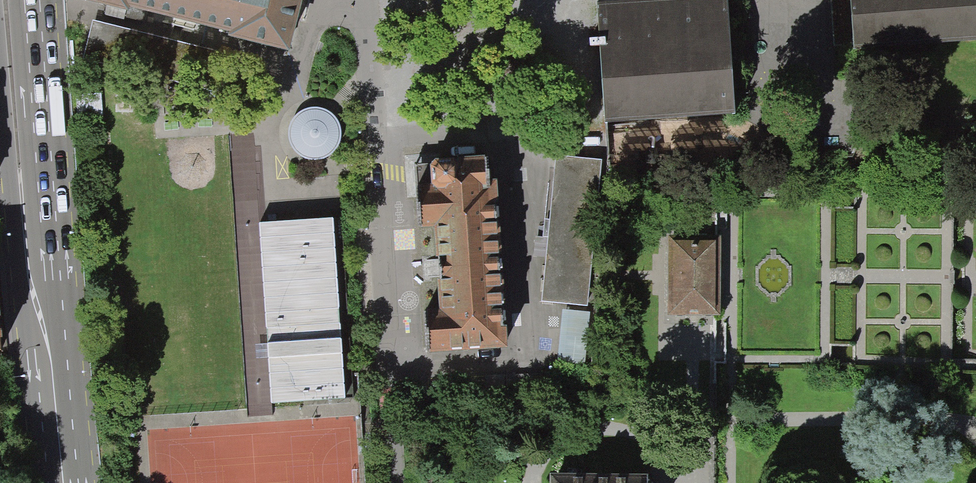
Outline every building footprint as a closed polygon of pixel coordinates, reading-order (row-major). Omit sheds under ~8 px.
[(68,3),(82,6),(130,18),(131,12),(230,37),(228,42),(290,57),(304,0),(69,0),(68,3)] [(597,3),(605,127),(733,119),(726,0),(650,0),(597,3)] [(856,49),(975,41),(975,0),(852,0),(856,49)] [(229,54),(94,21),(85,57),(221,90),(229,54)] [(341,126),(337,118),(331,112),(323,108),(315,107),(306,109),(298,113),(292,120),(289,128),(289,137),(292,146),(297,153),(305,158),(313,160),(322,159),(330,156),(336,150),(341,143),(342,134),(341,126)] [(548,238),(542,303),(588,308),(602,162),(556,158),(550,221),(548,238)] [(427,313),(429,354),(506,349),(494,163),(431,167),(432,186),(420,187),(422,227),(435,227),(437,269),(440,312),(427,313)] [(334,220),(258,225),(267,351),(271,403),(346,398),(334,220)] [(715,313),(715,240),(664,241),(665,313),(715,313)] [(550,474),(550,482),(651,482),(651,472),(550,474)]
